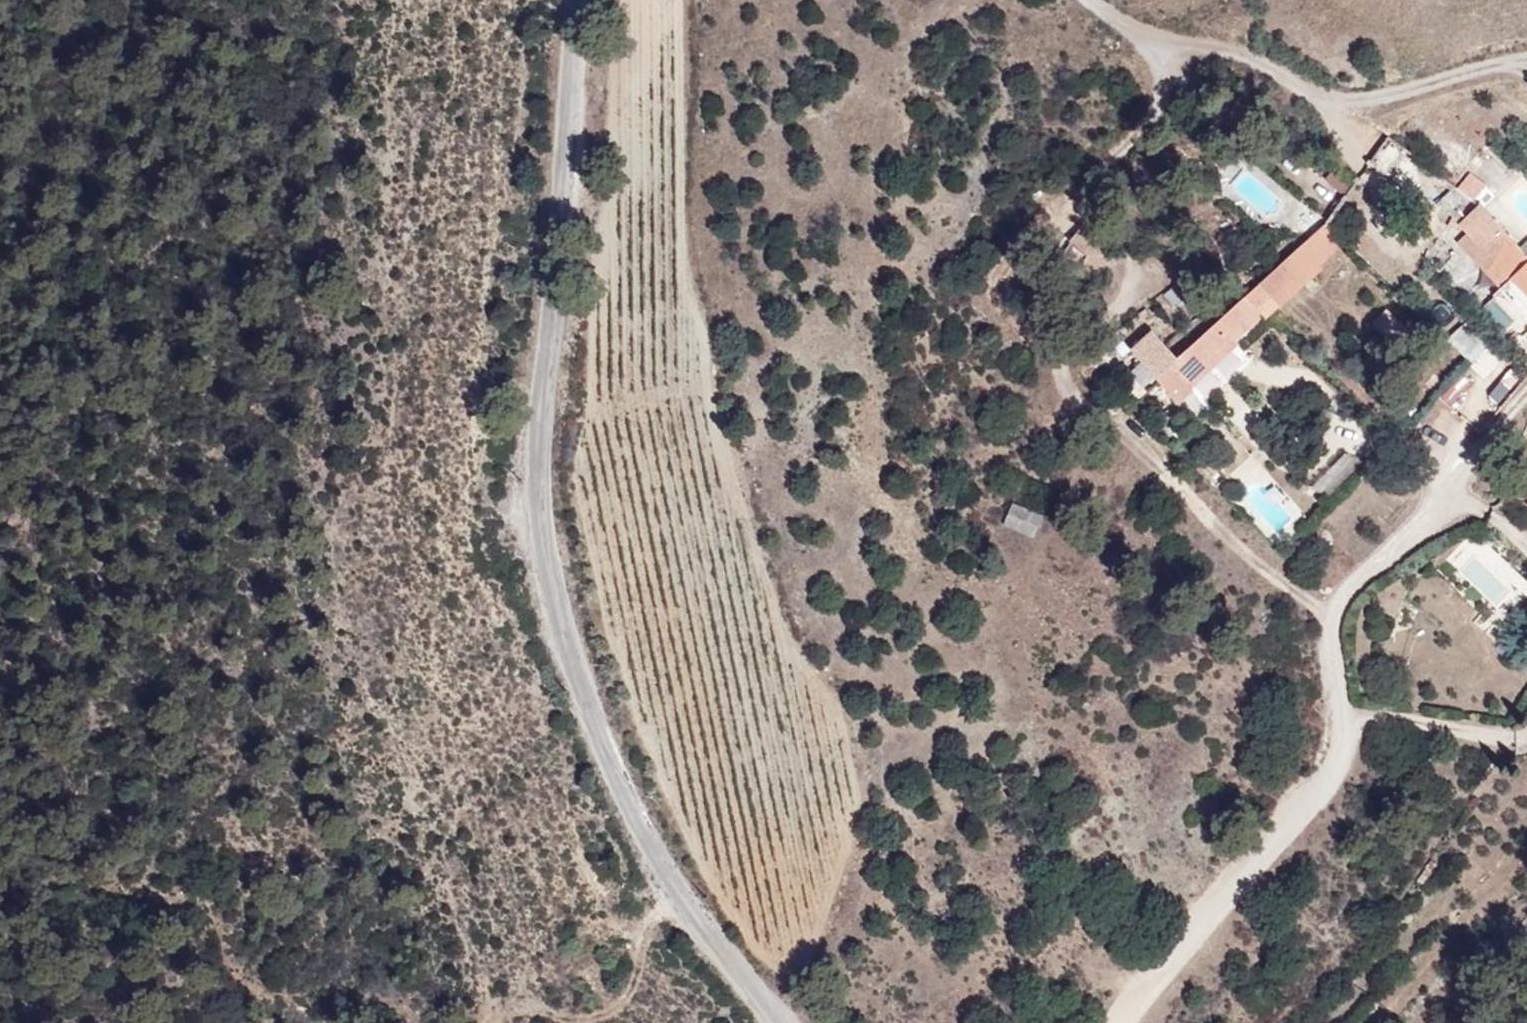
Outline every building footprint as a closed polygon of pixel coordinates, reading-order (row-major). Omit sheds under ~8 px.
[(1379,177),(1526,318),(1526,265),(1412,151),(1379,177)] [(1084,224),(1067,243),(1091,278),(1110,248),(1084,224)] [(1161,358),(1135,381),(1170,409),(1303,288),(1275,258),(1161,358)] [(1144,335),(1111,348),(1135,381),(1161,358),(1144,335)] [(1012,499),(1003,522),(1034,536),(1044,513),(1012,499)]
